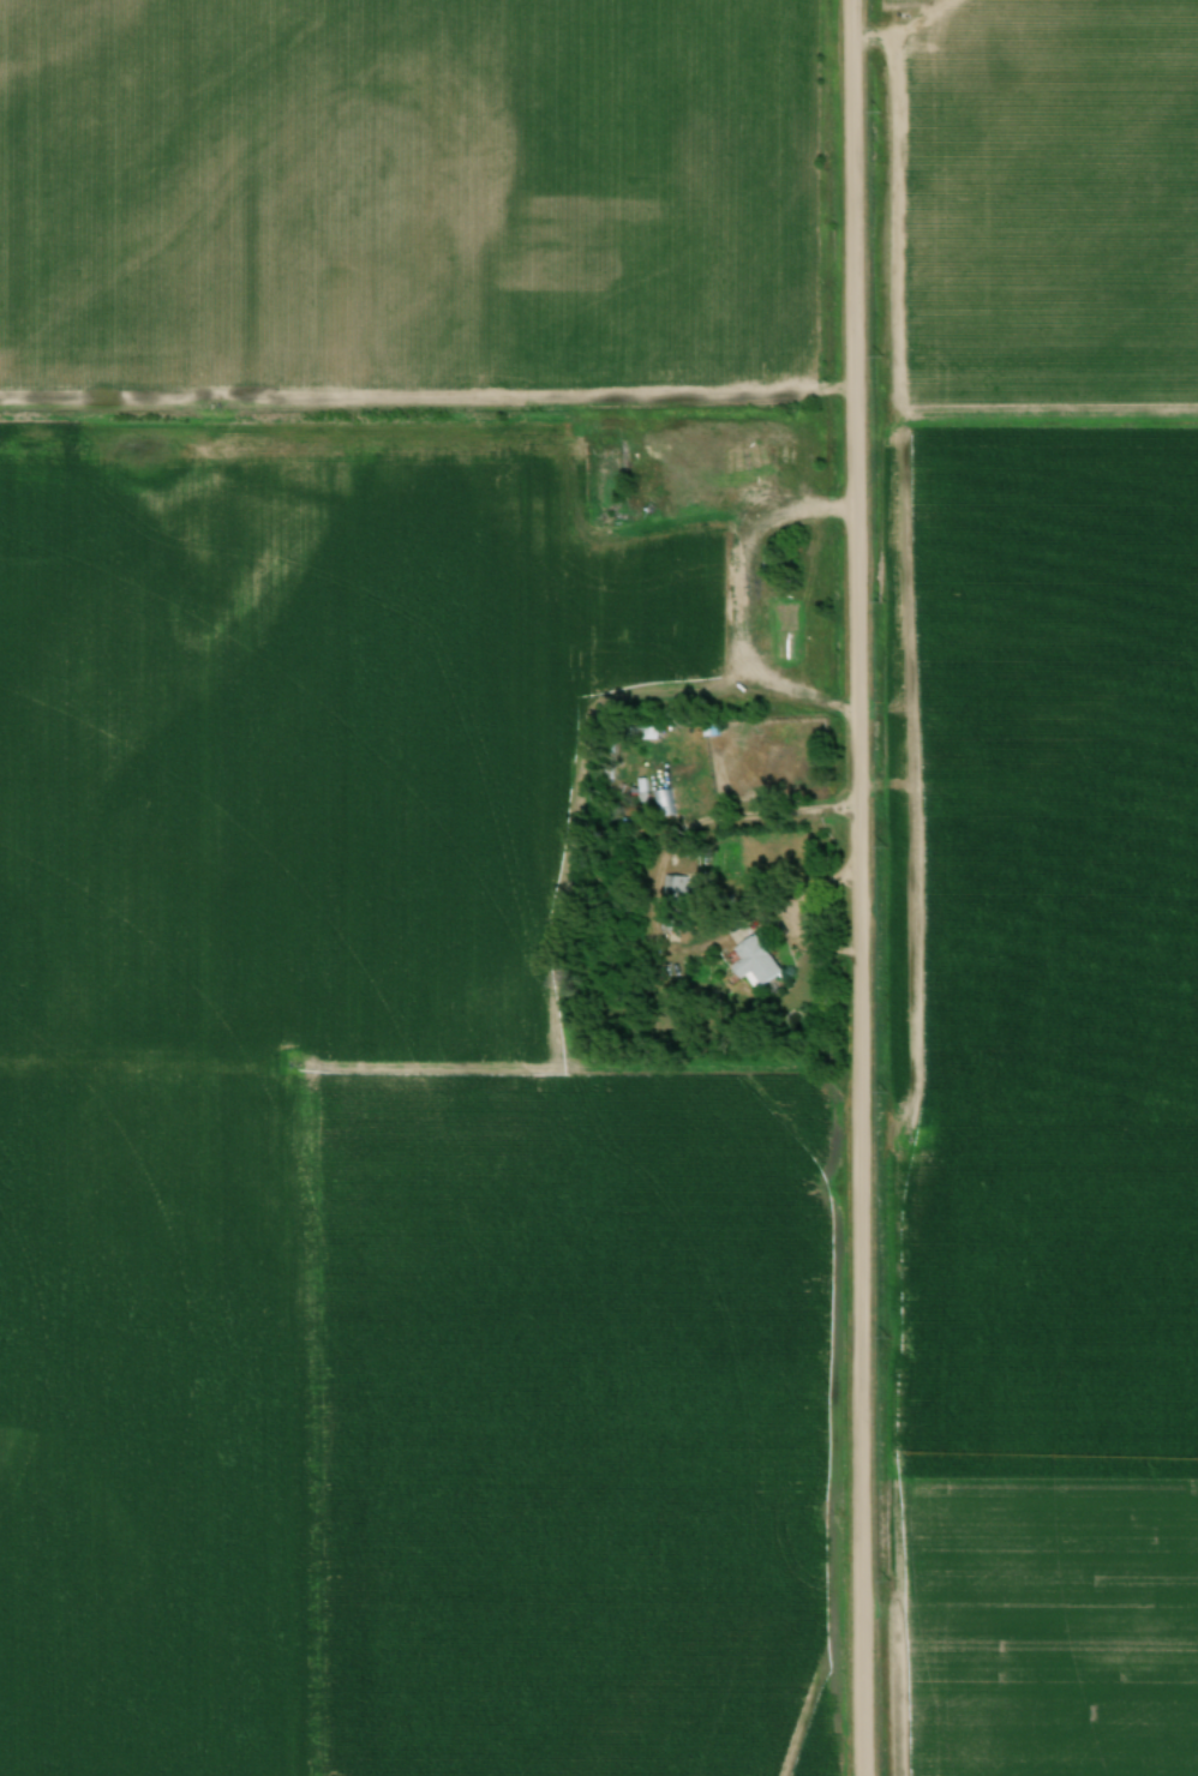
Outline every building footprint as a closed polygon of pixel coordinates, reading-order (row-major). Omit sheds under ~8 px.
[(792,659),(792,652),(784,652),(784,644),(792,644),(792,633),(782,633),(782,659),(792,659)] [(659,819),(674,817),(670,789),(654,791),(659,819)] [(684,930),(686,876),(665,876),(664,929),(684,930)] [(735,948),(743,960),(733,967),(742,980),(750,975),(758,986),(781,971),(757,934),(735,948)]
